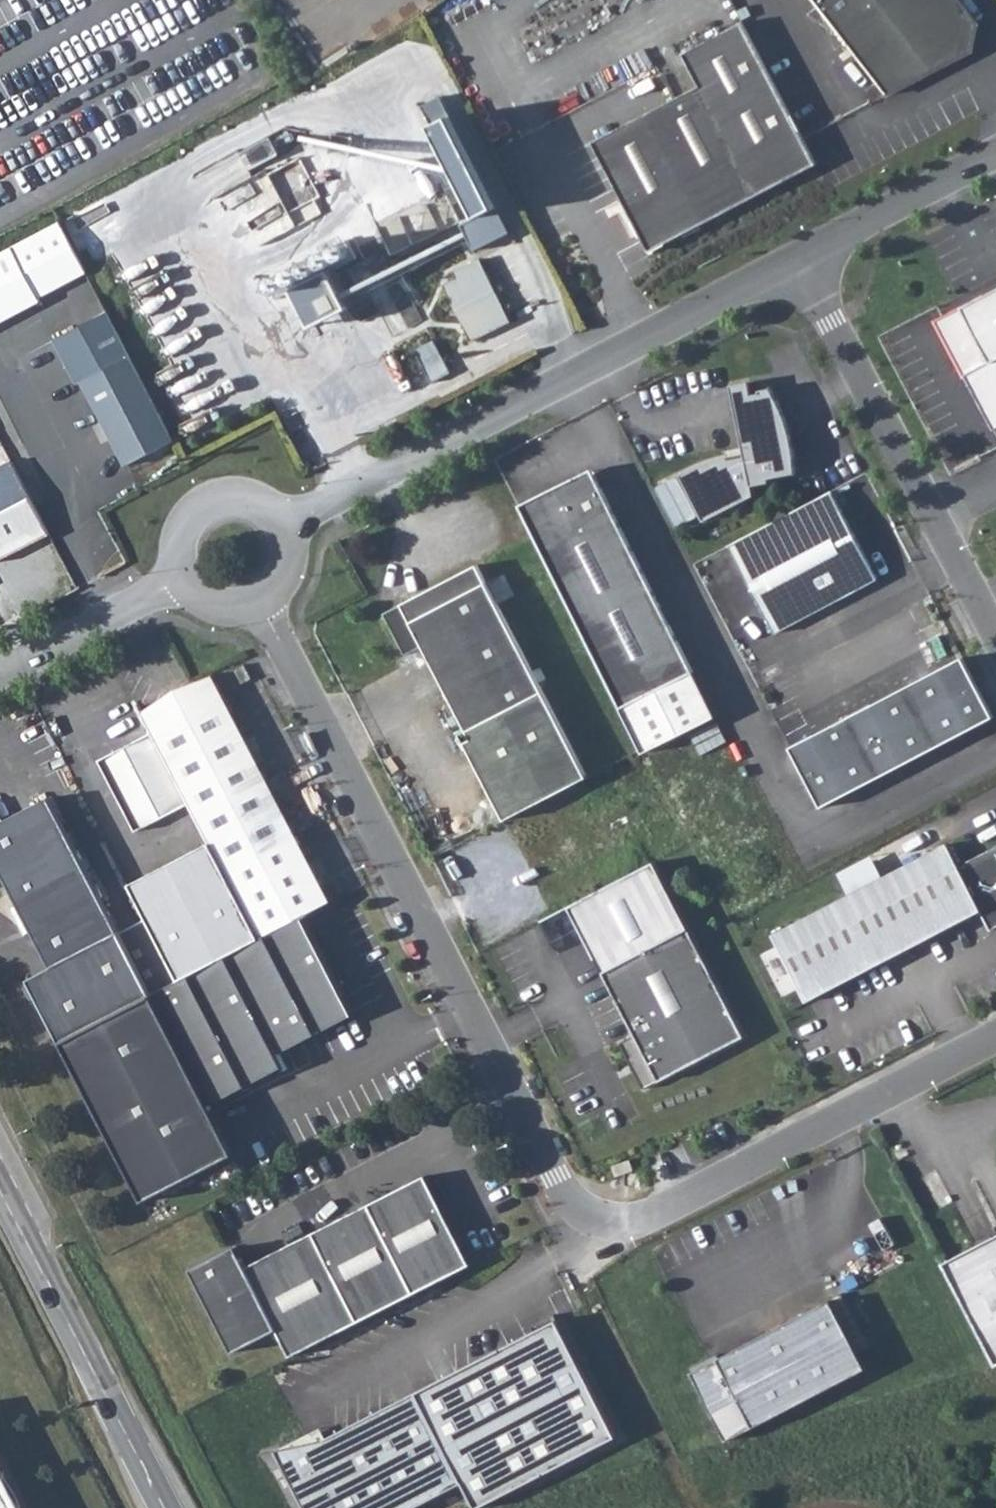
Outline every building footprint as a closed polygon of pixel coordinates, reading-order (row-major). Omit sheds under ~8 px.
[(884,98),(955,61),(958,51),(969,54),(976,31),(966,28),(969,18),(956,0),(809,0),(884,98)] [(814,168),(740,25),(679,57),(695,89),(589,143),(618,201),(590,215),(615,263),(643,248),(645,254),(814,168)] [(465,224),(477,249),(513,231),(502,207),(465,224)] [(40,302),(38,298),(88,273),(61,221),(12,249),(0,255),(0,322),(40,302)] [(507,324),(477,264),(451,276),(454,282),(441,288),(468,343),(507,324)] [(299,285),(315,323),(352,303),(336,269),(299,285)] [(931,326),(987,435),(995,430),(995,292),(931,326)] [(168,443),(125,358),(103,314),(50,341),(73,385),(77,383),(120,468),(168,443)] [(416,348),(432,379),(448,371),(431,340),(416,348)] [(175,374),(187,400),(200,394),(187,368),(175,374)] [(727,389),(730,403),(748,399),(745,386),(727,389)] [(678,480),(702,525),(751,500),(749,490),(766,486),(766,483),(792,477),(792,471),(792,464),(791,460),(786,437),(783,428),(780,421),(777,413),(774,407),(770,399),(766,393),(756,395),(756,398),(730,403),(742,460),(725,464),(725,462),(720,462),(713,463),(706,465),(678,480)] [(191,408),(196,417),(225,403),(221,394),(191,408)] [(0,461),(0,555),(42,534),(3,459),(0,461)] [(587,471),(570,480),(595,488),(587,471)] [(570,480),(514,507),(564,609),(640,754),(714,720),(595,488),(570,480)] [(827,495),(725,549),(771,637),(873,584),(827,495)] [(581,773),(471,566),(379,615),(400,655),(416,646),(459,727),(453,730),(499,816),(581,773)] [(962,658),(789,748),(820,808),(994,718),(962,658)] [(206,681),(137,716),(146,734),(183,805),(205,846),(255,943),(308,916),(326,906),(206,681)] [(146,734),(95,761),(123,816),(131,831),(183,805),(146,734)] [(7,874),(55,968),(28,982),(60,1044),(110,1018),(175,985),(142,923),(116,936),(47,802),(0,826),(0,877),(7,874)] [(807,1001),(980,911),(990,931),(995,928),(995,846),(957,866),(946,845),(772,935),(807,1001)] [(205,846),(124,888),(142,923),(175,985),(255,943),(205,846)] [(653,861),(567,906),(635,1035),(620,1044),(644,1090),(745,1037),(653,861)] [(279,1056),(355,1017),(305,920),(309,918),(308,916),(255,943),(175,985),(110,1018),(60,1044),(142,1204),(234,1157),(208,1108),(285,1069),(279,1056)] [(611,1165),(615,1176),(633,1169),(629,1159),(611,1165)] [(276,1331),(289,1358),(318,1343),(469,1265),(424,1177),(245,1268),(235,1248),(189,1272),(231,1354),(276,1331)] [(946,1263),(995,1359),(995,1236),(946,1263)] [(726,1441),(866,1369),(830,1300),(691,1372),(726,1441)] [(415,1393),(463,1483),(476,1507),(479,1507),(616,1437),(555,1320),(415,1393)] [(415,1393),(324,1440),(275,1452),(304,1507),(415,1507),(463,1483),(415,1393)] [(280,1451),(324,1440),(319,1430),(280,1451)] [(0,1475),(0,1507),(17,1507),(0,1475)]
